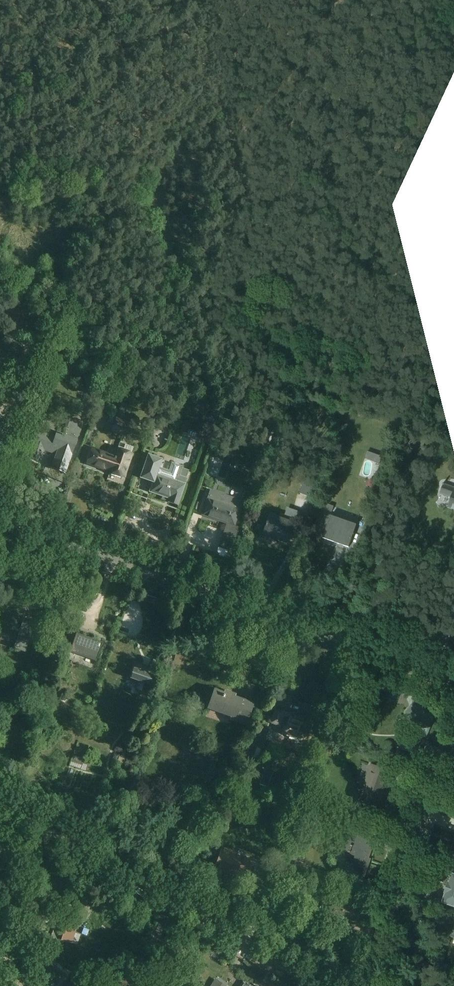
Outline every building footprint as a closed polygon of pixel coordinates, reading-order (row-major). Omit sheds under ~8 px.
[(52,469),(69,475),(81,442),(58,433),(57,436),(38,429),(27,457),(42,462),(47,450),(58,454),(52,469)] [(173,448),(180,450),(186,432),(179,429),(173,448)] [(86,466),(126,481),(136,453),(120,448),(117,456),(93,447),(86,466)] [(170,505),(180,508),(193,469),(173,463),(170,471),(164,469),(166,461),(151,456),(143,480),(153,483),(150,493),(172,500),(170,505)] [(453,513),(453,487),(451,486),(442,508),(453,513)] [(203,517),(237,529),(247,502),(213,490),(203,517)] [(263,534),(294,546),(302,526),(262,510),(257,522),(267,526),(263,534)] [(313,535),(344,547),(350,533),(319,520),(313,535)] [(28,654),(38,625),(24,620),(23,625),(0,617),(0,643),(28,654)] [(77,634),(70,653),(96,662),(102,643),(77,634)] [(148,689),(150,683),(157,685),(164,663),(152,659),(148,671),(135,667),(132,678),(139,680),(137,686),(148,689)] [(233,720),(251,727),(260,702),(218,686),(209,707),(234,717),(233,720)] [(398,718),(428,729),(436,706),(407,695),(398,718)] [(281,734),(305,741),(313,719),(276,707),(271,723),(283,728),(281,734)] [(352,800),(375,809),(389,771),(365,763),(352,800)] [(330,872),(366,884),(381,839),(345,827),(330,872)] [(218,865),(229,860),(224,850),(213,855),(218,865)] [(453,906),(453,874),(444,871),(434,899),(453,906)] [(359,935),(368,912),(334,898),(325,921),(359,935)] [(453,941),(453,921),(452,921),(445,937),(453,941)] [(52,937),(76,944),(79,933),(55,927),(52,937)]
